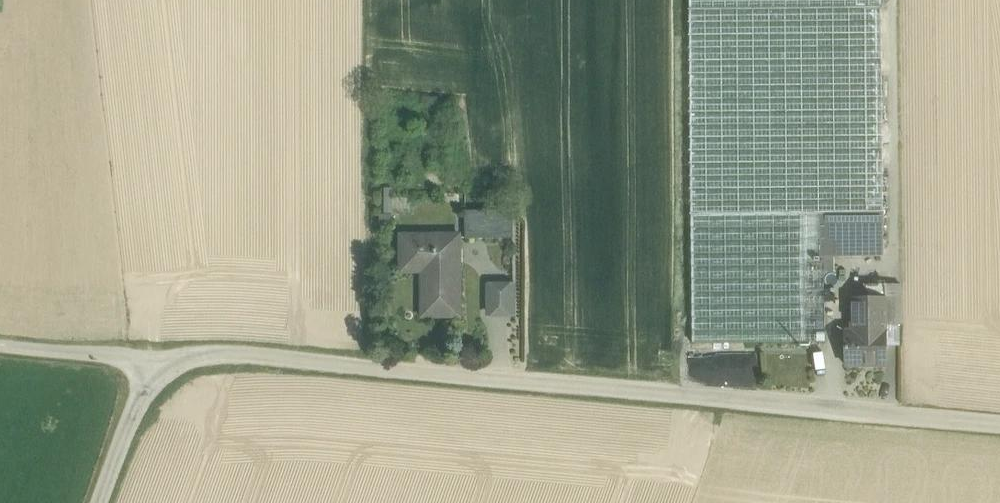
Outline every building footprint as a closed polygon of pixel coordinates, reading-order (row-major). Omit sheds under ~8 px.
[(690,9),(882,7),(882,0),(690,0),(690,9)] [(882,7),(690,9),(692,213),(883,212),(882,7)] [(514,210),(466,210),(466,238),(514,238),(514,210)] [(883,218),(690,219),(690,257),(883,255),(883,218)] [(460,235),(402,235),(402,271),(423,271),(424,316),(460,316),(460,235)] [(813,261),(690,262),(691,332),(825,331),(824,270),(824,261),(819,261),(819,257),(813,257),(813,261)] [(856,257),(824,257),(824,261),(824,270),(856,270),(856,257)] [(514,283),(489,283),(489,313),(514,313),(514,283)] [(900,284),(885,285),(886,325),(901,325),(900,284)] [(885,285),(863,285),(864,331),(885,331),(886,329),(886,325),(885,285)] [(864,331),(845,331),(845,366),(886,366),(886,331),(885,331),(864,331)]
